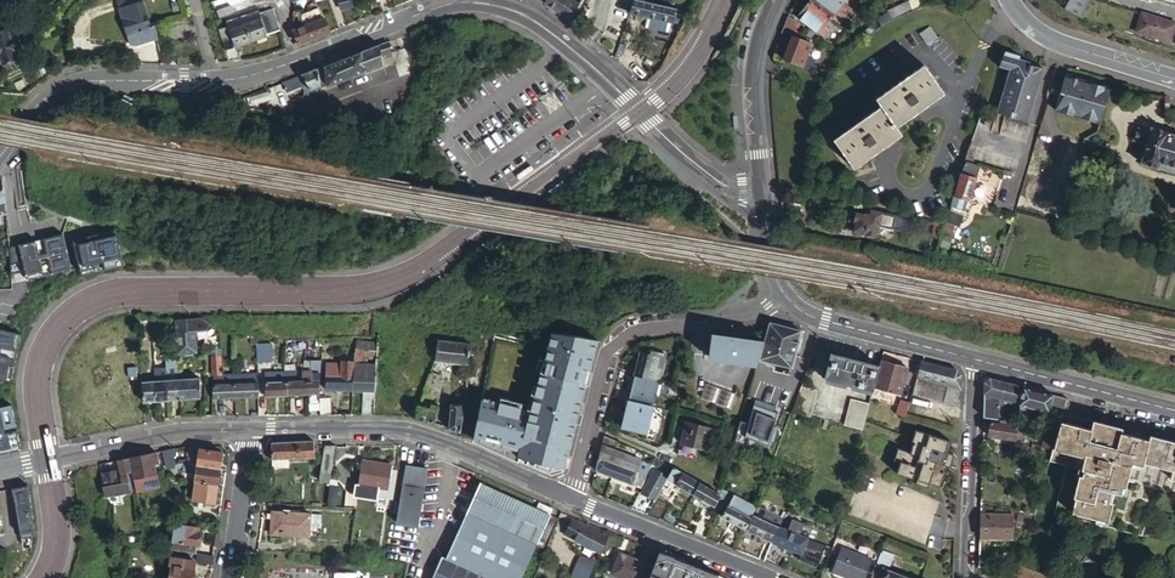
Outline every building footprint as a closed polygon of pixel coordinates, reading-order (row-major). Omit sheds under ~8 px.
[(154,28),(149,29),(140,0),(119,0),(116,1),(129,40),(141,37),(144,43),(156,40),(154,28)] [(350,0),(337,0),(340,10),(352,7),(350,0)] [(566,20),(578,4),(572,0),(545,0),(543,3),(566,20)] [(629,14),(646,18),(670,23),(672,23),(674,16),(679,17),(681,11),(637,0),(633,0),(629,14)] [(838,26),(849,11),(835,0),(811,0),(808,3),(827,18),(838,26)] [(911,12),(921,8),(918,0),(907,0),(911,12)] [(1091,0),(1071,0),(1066,10),(1068,12),(1081,17),(1091,0)] [(310,11),(318,8),(315,3),(308,5),(310,11)] [(827,18),(808,3),(796,19),(822,38),(828,32),(820,26),(827,18)] [(256,6),(243,10),(233,14),(223,17),(226,28),(233,48),(265,37),(266,36),(279,31),(272,9),(258,13),(256,6)] [(233,14),(230,7),(216,12),(218,19),(223,17),(233,14)] [(297,45),(329,33),(324,18),(318,8),(310,11),(299,15),(301,25),(298,26),(299,29),(292,31),(297,45)] [(1142,11),(1135,31),(1169,42),(1174,23),(1174,22),(1142,11)] [(301,25),(299,15),(292,17),(292,28),(298,26),(301,25)] [(646,18),(644,28),(668,33),(670,23),(646,18)] [(804,26),(787,18),(783,26),(801,34),(804,26)] [(833,25),(828,32),(837,39),(842,32),(833,25)] [(925,25),(915,32),(922,42),(932,35),(925,25)] [(801,34),(783,26),(781,29),(780,34),(791,38),(783,61),(802,68),(810,45),(798,40),(800,36),(801,34)] [(219,31),(224,52),(233,48),(226,28),(219,31)] [(7,30),(0,32),(0,62),(2,62),(2,64),(16,60),(7,30)] [(365,73),(382,66),(381,56),(391,53),(388,43),(362,52),(365,73)] [(1017,53),(1002,49),(997,64),(1008,68),(995,111),(1024,121),(1041,67),(1026,63),(1027,60),(1016,57),(1017,53)] [(328,87),(365,73),(362,52),(325,67),(328,87)] [(939,92),(919,65),(872,98),(878,105),(830,140),(849,168),(898,133),(892,125),(939,92)] [(320,69),(301,76),(310,91),(309,114),(324,114),(320,69)] [(1109,89),(1066,75),(1062,86),(1059,96),(1055,110),(1099,124),(1109,89)] [(310,91),(301,76),(284,83),(287,93),(301,88),(302,94),(304,94),(305,97),(301,97),(301,104),(298,104),(297,114),(309,114),(310,91)] [(1062,86),(1051,83),(1048,93),(1059,96),(1062,86)] [(1137,131),(1133,143),(1146,147),(1140,164),(1174,176),(1174,139),(1151,131),(1150,135),(1137,131)] [(962,160),(951,193),(965,198),(976,164),(962,160)] [(803,203),(787,200),(786,208),(801,211),(803,203)] [(856,219),(854,228),(876,233),(879,223),(893,227),(905,229),(909,227),(911,219),(896,215),(867,209),(866,211),(855,209),(853,218),(856,219)] [(945,212),(941,226),(955,230),(959,217),(945,212)] [(72,243),(80,276),(122,265),(114,232),(94,237),(99,253),(91,255),(87,239),(72,243)] [(24,271),(26,279),(68,272),(62,237),(43,241),(45,257),(38,258),(35,242),(19,245),(24,271)] [(94,237),(87,239),(91,255),(99,253),(94,237)] [(43,241),(35,242),(38,258),(45,257),(43,241)] [(19,245),(9,247),(10,273),(24,271),(19,245)] [(174,322),(174,324),(177,354),(196,353),(194,332),(205,332),(209,325),(201,320),(174,322)] [(770,321),(768,321),(763,341),(758,357),(792,366),(801,329),(770,321)] [(598,332),(502,323),(490,389),(496,390),(497,389),(527,394),(524,404),(484,397),(470,440),(550,473),(565,466),(598,332)] [(468,337),(475,337),(475,346),(490,347),(491,329),(468,328),(468,337)] [(9,384),(20,335),(0,331),(0,381),(9,384)] [(758,357),(763,341),(711,334),(708,356),(756,362),(758,357)] [(470,344),(467,344),(437,341),(434,361),(467,365),(470,344)] [(375,351),(376,343),(355,342),(355,349),(375,351)] [(270,344),(257,345),(257,362),(271,362),(270,344)] [(639,351),(634,376),(658,382),(665,358),(658,356),(659,352),(643,348),(642,352),(639,351)] [(361,391),(373,391),(374,385),(375,351),(355,349),(354,363),(353,390),(361,391)] [(872,386),(878,365),(831,353),(825,379),(871,390),(872,386)] [(220,357),(209,357),(211,376),(221,376),(221,368),(220,357)] [(906,367),(880,359),(878,365),(872,386),(899,393),(906,367)] [(957,370),(920,360),(916,376),(960,388),(960,376),(957,370)] [(319,395),(320,362),(312,362),(311,372),(304,372),(305,395),(306,395),(307,395),(317,395),(319,395)] [(353,392),(353,390),(354,363),(341,362),(341,365),(326,364),(325,390),(353,392)] [(256,366),(233,367),(234,375),(257,374),(256,366)] [(234,398),(234,375),(233,367),(221,368),(221,376),(211,376),(212,398),(234,398)] [(155,402),(167,401),(164,371),(164,369),(153,370),(154,376),(154,382),(155,402)] [(164,371),(167,401),(178,400),(177,380),(176,371),(176,370),(164,371)] [(430,371),(429,374),(417,406),(427,409),(431,397),(437,399),(443,383),(439,381),(441,376),(430,371)] [(286,396),(305,395),(304,372),(285,373),(286,396)] [(286,396),(285,373),(270,373),(265,373),(266,396),(286,396)] [(234,398),(257,397),(257,374),(234,375),(234,398)] [(658,382),(634,376),(627,402),(652,407),(658,382)] [(1019,401),(1022,386),(991,377),(985,382),(984,393),(999,396),(1019,401)] [(958,389),(916,378),(913,393),(954,404),(958,389)] [(198,379),(177,380),(178,400),(200,399),(198,379)] [(154,382),(141,383),(143,403),(155,402),(154,382)] [(708,382),(701,394),(719,403),(725,392),(708,382)] [(1058,410),(1061,396),(1022,386),(1019,401),(1016,415),(1024,417),(1028,405),(1048,410),(1049,407),(1058,410)] [(801,387),(791,413),(809,417),(816,391),(801,387)] [(999,396),(984,393),(984,416),(997,418),(999,396)] [(318,411),(317,395),(307,395),(308,412),(318,411)] [(1019,401),(999,396),(997,418),(1015,420),(1016,415),(1019,401)] [(371,398),(361,398),(361,417),(370,417),(371,398)] [(329,399),(319,399),(319,417),(329,417),(329,399)] [(845,426),(861,430),(862,423),(868,404),(852,400),(845,426)] [(773,407),(755,401),(745,438),(770,445),(775,426),(772,425),(776,413),(771,412),(773,407)] [(652,407),(627,402),(622,426),(646,433),(652,407)] [(448,430),(461,434),(463,407),(450,405),(448,430)] [(13,406),(0,408),(0,455),(20,451),(13,406)] [(437,412),(429,410),(427,409),(417,406),(415,410),(414,413),(413,418),(433,425),(437,412)] [(711,427),(685,420),(678,450),(693,454),(696,444),(706,447),(711,427)] [(1055,420),(1052,434),(1050,439),(1078,447),(1068,481),(1073,483),(1067,508),(1102,518),(1107,499),(1105,498),(1107,490),(1111,491),(1114,480),(1119,481),(1124,462),(1121,461),(1123,454),(1137,459),(1139,454),(1147,457),(1145,461),(1167,467),(1165,473),(1174,476),(1174,442),(1144,434),(1143,438),(1115,430),(1117,427),(1095,421),(1094,425),(1084,422),(1082,427),(1055,420)] [(1014,424),(991,421),(988,435),(1022,441),(1026,428),(1014,424)] [(951,443),(915,430),(911,443),(914,444),(910,454),(897,449),(892,462),(899,464),(895,474),(911,480),(912,477),(916,479),(914,484),(926,488),(928,483),(938,487),(945,466),(950,468),(954,455),(947,453),(951,443)] [(622,443),(603,435),(595,470),(641,489),(652,465),(619,452),(622,443)] [(314,441),(271,443),(272,461),(271,461),(271,470),(278,469),(278,466),(277,460),(288,460),(319,458),(320,453),(315,453),(314,446),(314,441)] [(329,485),(335,447),(325,446),(320,482),(329,485)] [(188,465),(220,470),(223,453),(200,449),(201,447),(188,447),(187,456),(189,457),(189,459),(188,465)] [(175,460),(172,450),(162,452),(166,469),(176,467),(176,465),(175,460)] [(160,488),(155,465),(159,464),(157,453),(129,459),(134,483),(136,493),(160,488)] [(983,453),(982,465),(998,465),(998,453),(983,453)] [(118,471),(101,474),(105,498),(130,494),(136,493),(134,483),(129,459),(117,462),(118,471)] [(392,500),(395,478),(389,476),(391,465),(363,461),(359,485),(381,489),(379,498),(392,500)] [(196,475),(195,483),(218,487),(220,470),(188,465),(185,464),(184,469),(184,470),(187,471),(187,473),(196,475)] [(700,481),(673,465),(669,474),(666,479),(693,493),(700,481)] [(406,466),(396,523),(417,527),(427,470),(406,466)] [(649,497),(641,511),(647,514),(666,479),(669,474),(657,467),(641,494),(649,497)] [(734,496),(720,488),(717,491),(700,481),(693,493),(726,510),(734,496)] [(195,483),(192,502),(215,505),(218,487),(195,483)] [(432,577),(522,577),(536,546),(542,549),(556,518),(545,513),(480,484),(445,559),(441,558),(432,577)] [(27,486),(12,489),(21,539),(34,536),(34,526),(27,486)] [(1028,516),(1030,505),(1017,503),(1016,515),(1028,516)] [(744,528),(750,516),(732,505),(726,516),(744,528)] [(547,506),(545,513),(556,518),(558,511),(547,506)] [(172,517),(189,520),(190,510),(174,507),(172,517)] [(272,520),(270,539),(281,540),(282,536),(308,537),(309,514),(272,513),(272,514),(272,520)] [(981,514),(980,538),(991,538),(992,534),(1014,535),(1015,515),(981,514)] [(777,528),(750,516),(744,528),(775,543),(781,530),(785,520),(781,519),(777,528)] [(564,535),(600,554),(608,539),(571,519),(564,535)] [(706,519),(695,533),(705,537),(715,523),(706,519)] [(715,523),(705,537),(717,542),(725,527),(715,523)] [(775,543),(764,561),(777,566),(788,548),(805,555),(806,552),(826,559),(830,549),(802,538),(806,527),(796,523),(791,534),(781,530),(775,543)] [(164,550),(171,551),(195,555),(196,547),(197,547),(199,535),(198,535),(199,528),(176,525),(173,539),(166,538),(164,550)] [(732,530),(723,544),(733,548),(741,534),(732,530)] [(869,557),(841,546),(832,569),(853,577),(860,577),(869,557)] [(880,550),(871,573),(879,576),(878,577),(913,577),(914,577),(887,569),(892,555),(880,550)] [(718,576),(660,552),(649,577),(717,577),(718,576)] [(609,577),(642,577),(648,565),(620,553),(609,577)] [(197,563),(212,566),(214,557),(198,555),(197,563)] [(579,556),(576,564),(589,570),(586,576),(589,577),(595,563),(579,556)] [(170,577),(193,577),(196,562),(170,558),(169,566),(172,567),(170,577)] [(586,576),(589,570),(576,564),(572,575),(580,577),(585,577),(586,576)]
